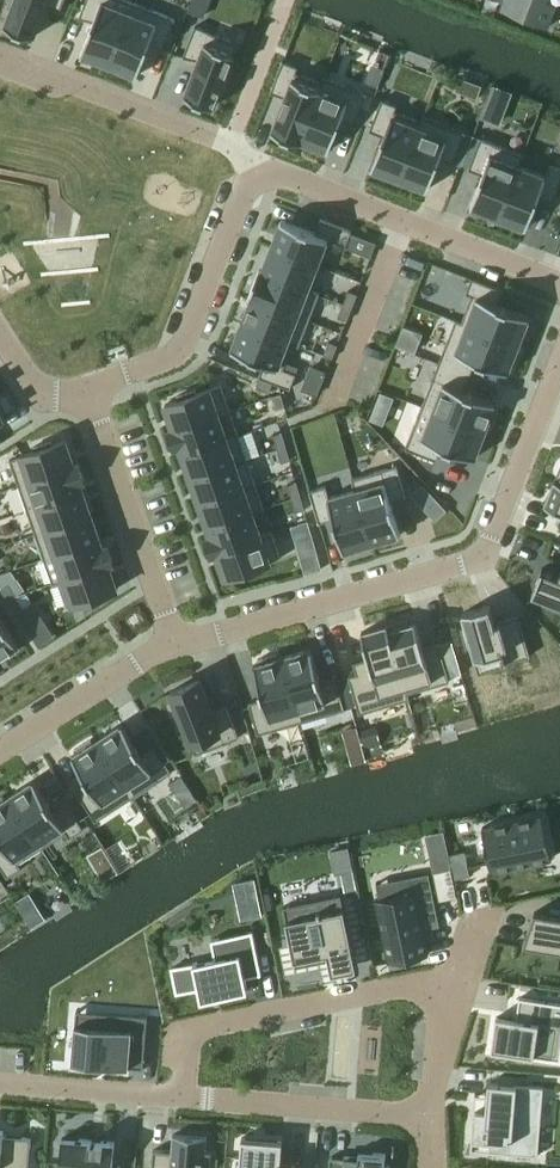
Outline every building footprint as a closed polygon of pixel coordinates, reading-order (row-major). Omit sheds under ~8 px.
[(5,25),(34,37),(38,27),(47,5),(61,10),(65,0),(11,0),(8,7),(12,9),(5,25)] [(80,17),(94,23),(81,55),(86,57),(85,60),(103,68),(105,64),(109,66),(134,3),(127,0),(86,0),(80,17)] [(502,8),(549,27),(559,0),(505,0),(502,8)] [(134,3),(109,66),(137,77),(150,45),(164,50),(176,19),(134,3)] [(196,27),(183,58),(198,63),(185,95),(214,107),(221,90),(225,91),(232,73),(228,71),(233,58),(239,44),(239,43),(196,27)] [(283,61),(271,92),(286,98),(284,102),(273,131),(301,142),(326,77),(324,77),(322,82),(297,72),(299,67),(283,61)] [(326,77),(301,142),(302,142),(302,141),(306,142),(304,146),(323,153),(324,149),(329,151),(341,119),(356,125),(368,93),(326,77)] [(382,99),(370,130),(385,136),(372,168),(376,169),(377,170),(375,173),(394,181),(395,177),(400,179),(425,116),(423,115),(421,121),(396,111),(398,105),(382,99)] [(425,116),(400,179),(411,183),(421,187),(428,190),(440,158),(455,163),(467,132),(425,116)] [(481,138),(469,169),(484,174),(477,192),(475,198),(471,206),(476,208),(474,212),(493,219),(494,216),(499,217),(524,154),(481,138)] [(499,217),(527,228),(539,196),(554,202),(559,185),(559,168),(550,164),(546,176),(521,166),(525,155),(524,154),(499,217)] [(282,220),(272,247),(324,267),(326,262),(334,241),(346,246),(352,231),(321,219),(315,233),(282,220)] [(260,270),(259,271),(320,294),(320,293),(314,291),(324,267),(272,247),(262,271),(260,270)] [(259,271),(249,296),(310,320),(316,304),(320,294),(259,271)] [(457,319),(456,320),(519,344),(530,317),(498,304),(504,290),(473,278),(467,293),(472,295),(471,298),(462,321),(457,319)] [(349,290),(344,304),(353,307),(358,294),(349,290)] [(251,300),(242,323),(300,345),(310,320),(249,296),(249,298),(252,299),(251,300)] [(344,304),(339,317),(348,321),(353,307),(344,304)] [(456,320),(439,363),(471,375),(476,360),(509,372),(510,368),(514,369),(521,351),(518,349),(519,344),(456,320)] [(242,324),(232,349),(265,362),(260,376),(291,389),(297,373),(284,369),(294,344),(300,347),(300,345),(242,323),(242,324)] [(329,341),(324,355),(333,358),(338,345),(329,341)] [(435,375),(423,406),(486,431),(488,426),(491,427),(499,409),(495,407),(497,403),(465,390),(471,375),(439,363),(435,375)] [(260,378),(256,387),(270,392),(273,383),(260,378)] [(179,400),(166,404),(174,429),(170,430),(170,431),(231,410),(222,385),(198,393),(196,390),(177,396),(179,400)] [(282,393),(273,396),(277,409),(286,407),(282,393)] [(423,406),(406,448),(438,460),(443,446),(445,447),(475,458),(486,431),(423,406)] [(231,410),(170,431),(176,447),(180,446),(181,448),(183,454),(239,435),(234,422),(231,410)] [(283,432),(274,435),(278,449),(278,448),(287,446),(283,432)] [(239,435),(183,454),(192,479),(247,459),(239,435)] [(35,451),(10,460),(19,485),(80,464),(79,463),(75,465),(66,440),(53,445),(52,441),(33,447),(35,451)] [(287,446),(278,448),(282,462),(291,460),(287,446)] [(247,459),(192,479),(200,503),(256,484),(256,482),(244,486),(237,464),(248,460),(247,459)] [(80,464),(19,485),(28,510),(84,490),(81,481),(85,480),(80,464)] [(397,465),(354,478),(373,543),(401,535),(392,502),(407,498),(397,465)] [(326,486),(310,490),(320,523),(334,518),(344,551),(349,550),(350,554),(369,548),(368,545),(373,543),(354,478),(353,478),(356,490),(330,497),(326,486)] [(546,504),(559,510),(559,481),(555,479),(546,504)] [(298,482),(288,484),(292,498),(293,498),(302,495),(298,482)] [(256,484),(200,503),(201,505),(209,527),(264,508),(256,484)] [(84,490),(28,510),(36,534),(92,515),(91,512),(84,490)] [(293,498),(292,498),(297,512),(306,509),(302,495),(293,498)] [(212,536),(207,538),(212,553),(273,532),(272,531),(261,535),(254,515),(254,513),(265,509),(264,508),(209,527),(212,536)] [(92,515),(36,534),(45,558),(100,539),(92,515)] [(309,520),(300,523),(304,537),(313,534),(309,520)] [(273,532),(212,553),(213,555),(217,553),(226,577),(239,573),(240,577),(259,570),(258,566),(282,558),(273,532)] [(100,539),(45,558),(53,583),(113,562),(108,546),(104,548),(103,545),(100,539)] [(113,562),(53,583),(53,584),(59,582),(68,606),(86,600),(87,604),(106,597),(105,593),(118,589),(109,564),(114,563),(113,562)] [(532,594),(545,599),(543,604),(559,611),(559,573),(559,575),(543,568),(532,594)] [(9,583),(1,588),(9,600),(17,595),(9,583)] [(17,595),(9,600),(17,613),(25,607),(17,595)] [(490,604),(463,612),(467,626),(462,627),(467,648),(473,646),(480,670),(530,656),(519,616),(495,622),(490,604)] [(20,646),(0,615),(0,659),(20,646)] [(388,624),(387,624),(409,699),(410,698),(409,693),(450,681),(439,643),(424,647),(416,622),(410,624),(408,619),(389,625),(388,624)] [(46,622),(29,633),(39,648),(55,637),(46,622)] [(357,673),(349,675),(360,713),(409,699),(387,624),(362,632),(369,657),(354,662),(357,673)] [(312,648),(283,657),(302,722),(345,709),(336,677),(321,681),(312,648)] [(264,698),(249,702),(252,711),(258,734),(302,722),(283,657),(254,665),(255,668),(263,695),(264,698)] [(458,659),(449,662),(453,675),(462,673),(458,659)] [(200,680),(171,691),(178,708),(174,709),(182,728),(185,727),(196,754),(240,737),(227,706),(213,712),(200,680)] [(123,723),(98,739),(135,797),(172,772),(154,744),(149,748),(142,752),(123,723)] [(77,753),(73,756),(91,785),(78,793),(96,821),(134,797),(98,739),(94,742),(91,739),(75,750),(77,753)] [(22,788),(10,796),(43,848),(67,832),(70,838),(84,829),(66,800),(53,809),(41,790),(35,780),(22,788)] [(3,841),(0,843),(0,864),(8,877),(23,868),(19,863),(43,848),(10,796),(5,799),(3,796),(0,798),(0,836),(3,841)] [(544,815),(483,827),(490,864),(494,863),(495,870),(505,868),(515,866),(521,865),(521,866),(538,862),(538,861),(552,858),(550,846),(548,835),(544,815)] [(401,894),(376,899),(389,962),(397,961),(430,954),(424,928),(428,928),(426,923),(440,920),(430,872),(398,879),(401,894)] [(341,895),(284,907),(296,967),(329,960),(333,959),(331,950),(352,946),(341,895)] [(524,945),(559,950),(559,916),(535,912),(524,945)] [(216,958),(171,967),(177,994),(199,989),(201,999),(215,996),(215,998),(222,997),(248,991),(246,978),(262,974),(260,963),(253,931),(212,940),(216,958)] [(492,1050),(559,1060),(559,1004),(520,998),(517,1019),(517,1020),(498,1017),(493,1046),(493,1045),(492,1050)] [(73,1062),(73,1063),(98,1065),(98,1064),(130,1067),(131,1053),(145,1054),(147,1035),(148,1016),(110,1013),(110,1022),(109,1027),(92,1026),(92,1033),(91,1040),(75,1038),(74,1048),(73,1062)] [(474,1120),(473,1143),(491,1144),(490,1150),(489,1150),(489,1152),(539,1156),(539,1151),(536,1151),(541,1091),(544,1092),(544,1087),(514,1085),(489,1083),(488,1098),(488,1104),(487,1114),(474,1113),(474,1120)] [(32,1138),(23,1137),(4,1135),(4,1129),(0,1129),(0,1167),(29,1167),(32,1138)] [(152,1167),(210,1167),(212,1152),(206,1152),(208,1138),(173,1135),(172,1151),(154,1150),(152,1167)] [(60,1167),(121,1167),(122,1167),(113,1166),(115,1142),(108,1142),(63,1138),(60,1167)] [(235,1167),(301,1167),(301,1162),(287,1161),(282,1161),(283,1141),(264,1140),(243,1138),(242,1138),(241,1156),(236,1156),(235,1167)] [(390,1166),(386,1165),(387,1154),(373,1153),(359,1152),(359,1160),(331,1158),(330,1167),(390,1167),(390,1166)]
